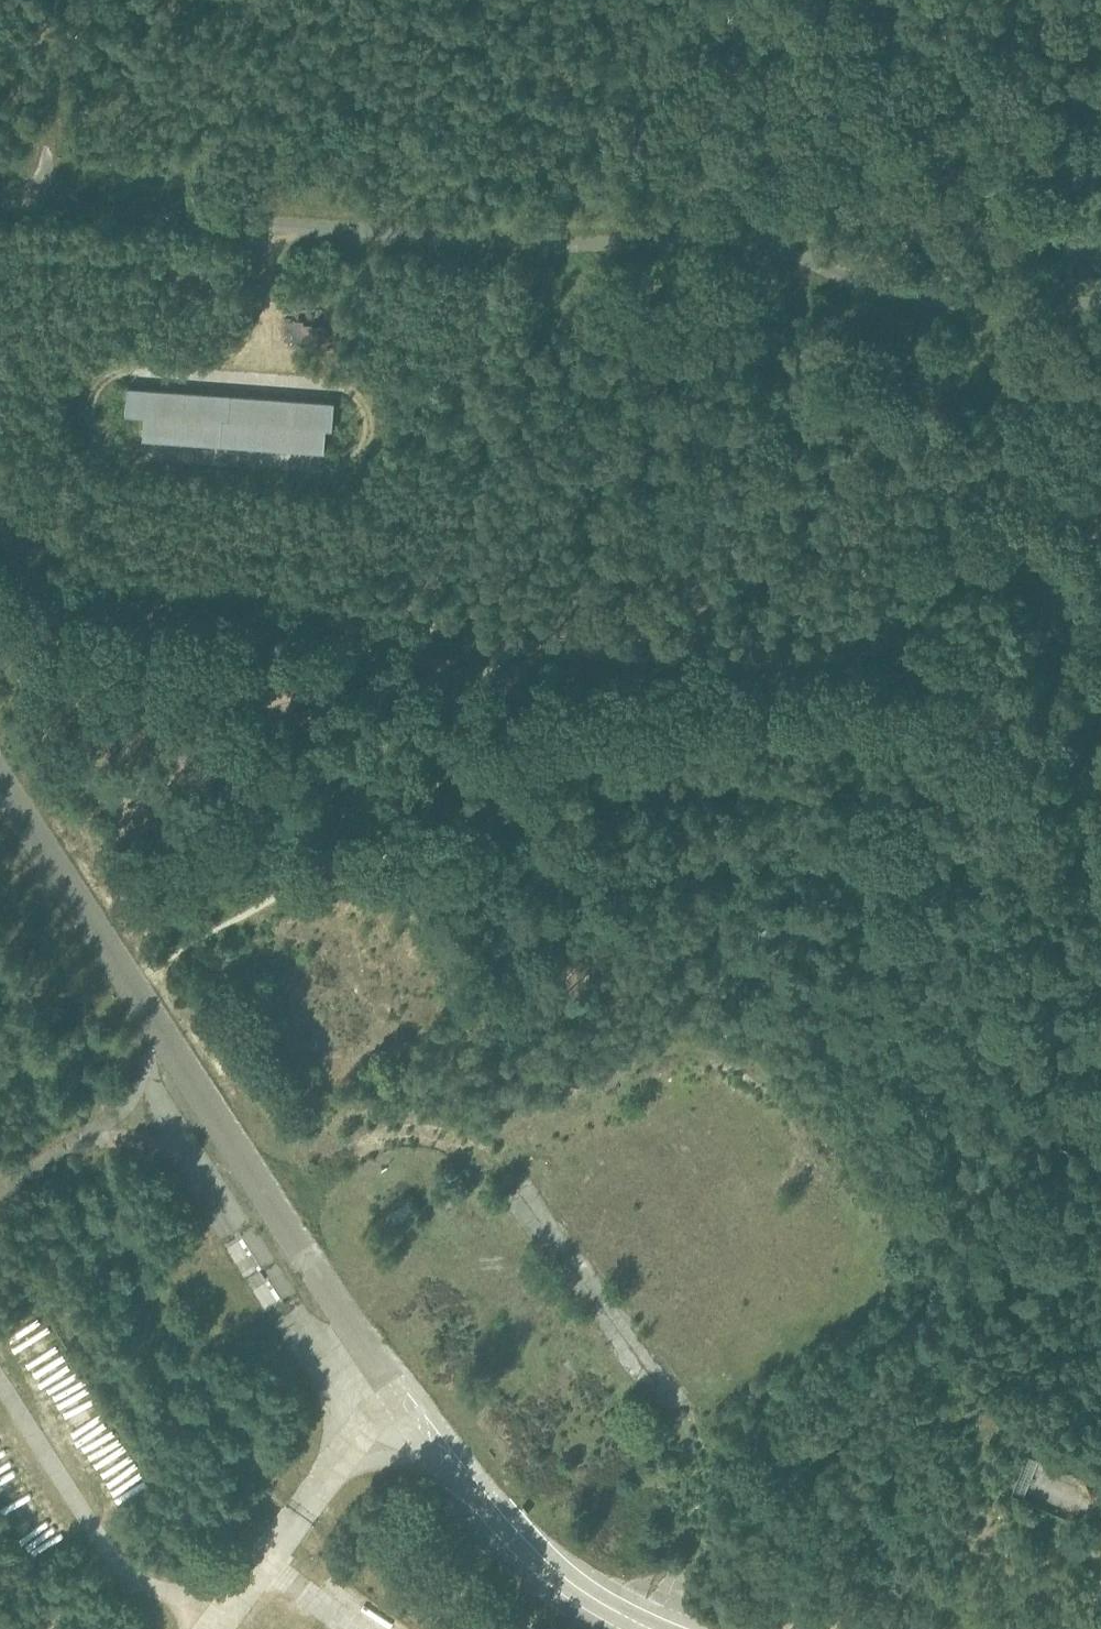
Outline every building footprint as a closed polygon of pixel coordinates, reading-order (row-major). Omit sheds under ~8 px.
[(345,312),(286,307),(283,344),(342,349),(345,312)] [(339,398),(131,384),(129,412),(148,413),(146,438),(328,450),(329,428),(337,428),(339,398)]
